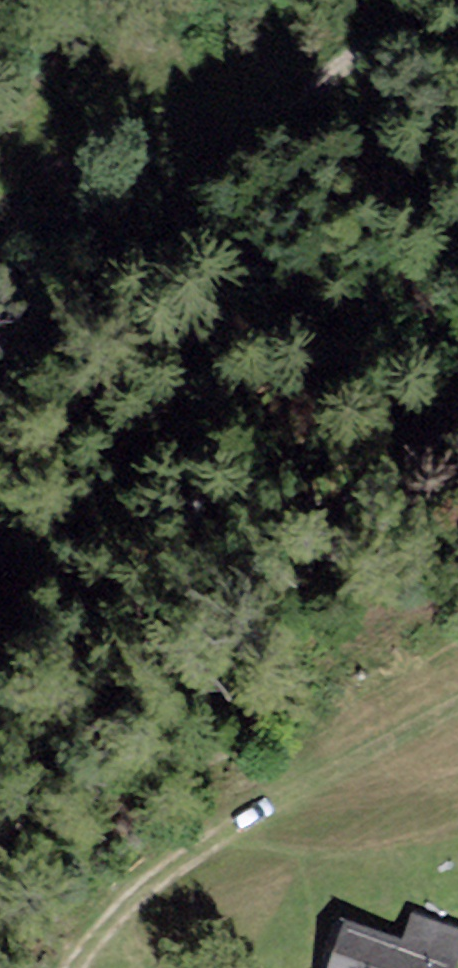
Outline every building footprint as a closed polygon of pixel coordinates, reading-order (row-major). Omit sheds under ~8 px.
[(338,925),(324,967),(457,967),(457,936),(409,920),(400,946),(338,925)]
